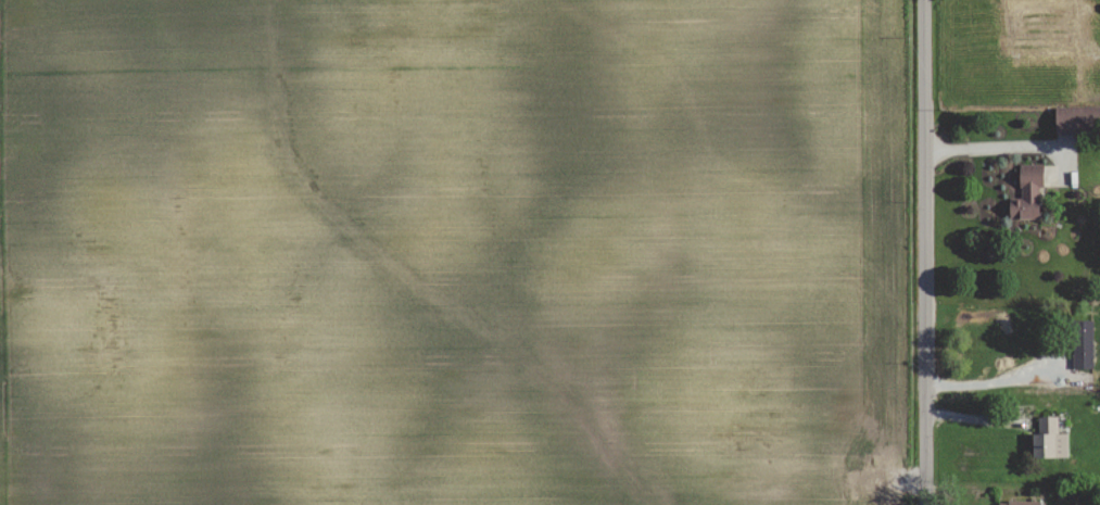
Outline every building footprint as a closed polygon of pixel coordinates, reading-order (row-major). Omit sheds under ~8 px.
[(1073,134),(1073,135),(1099,135),(1099,106),(1056,107),(1056,134),(1073,134)] [(1040,219),(1039,187),(1044,187),(1043,164),(1020,165),(1021,198),(1010,198),(1010,220),(1040,219)] [(1093,320),(1074,321),(1074,369),(1094,368),(1093,320)] [(1034,458),(1068,457),(1068,433),(1058,434),(1058,416),(1038,416),(1039,433),(1033,433),(1034,458)]
